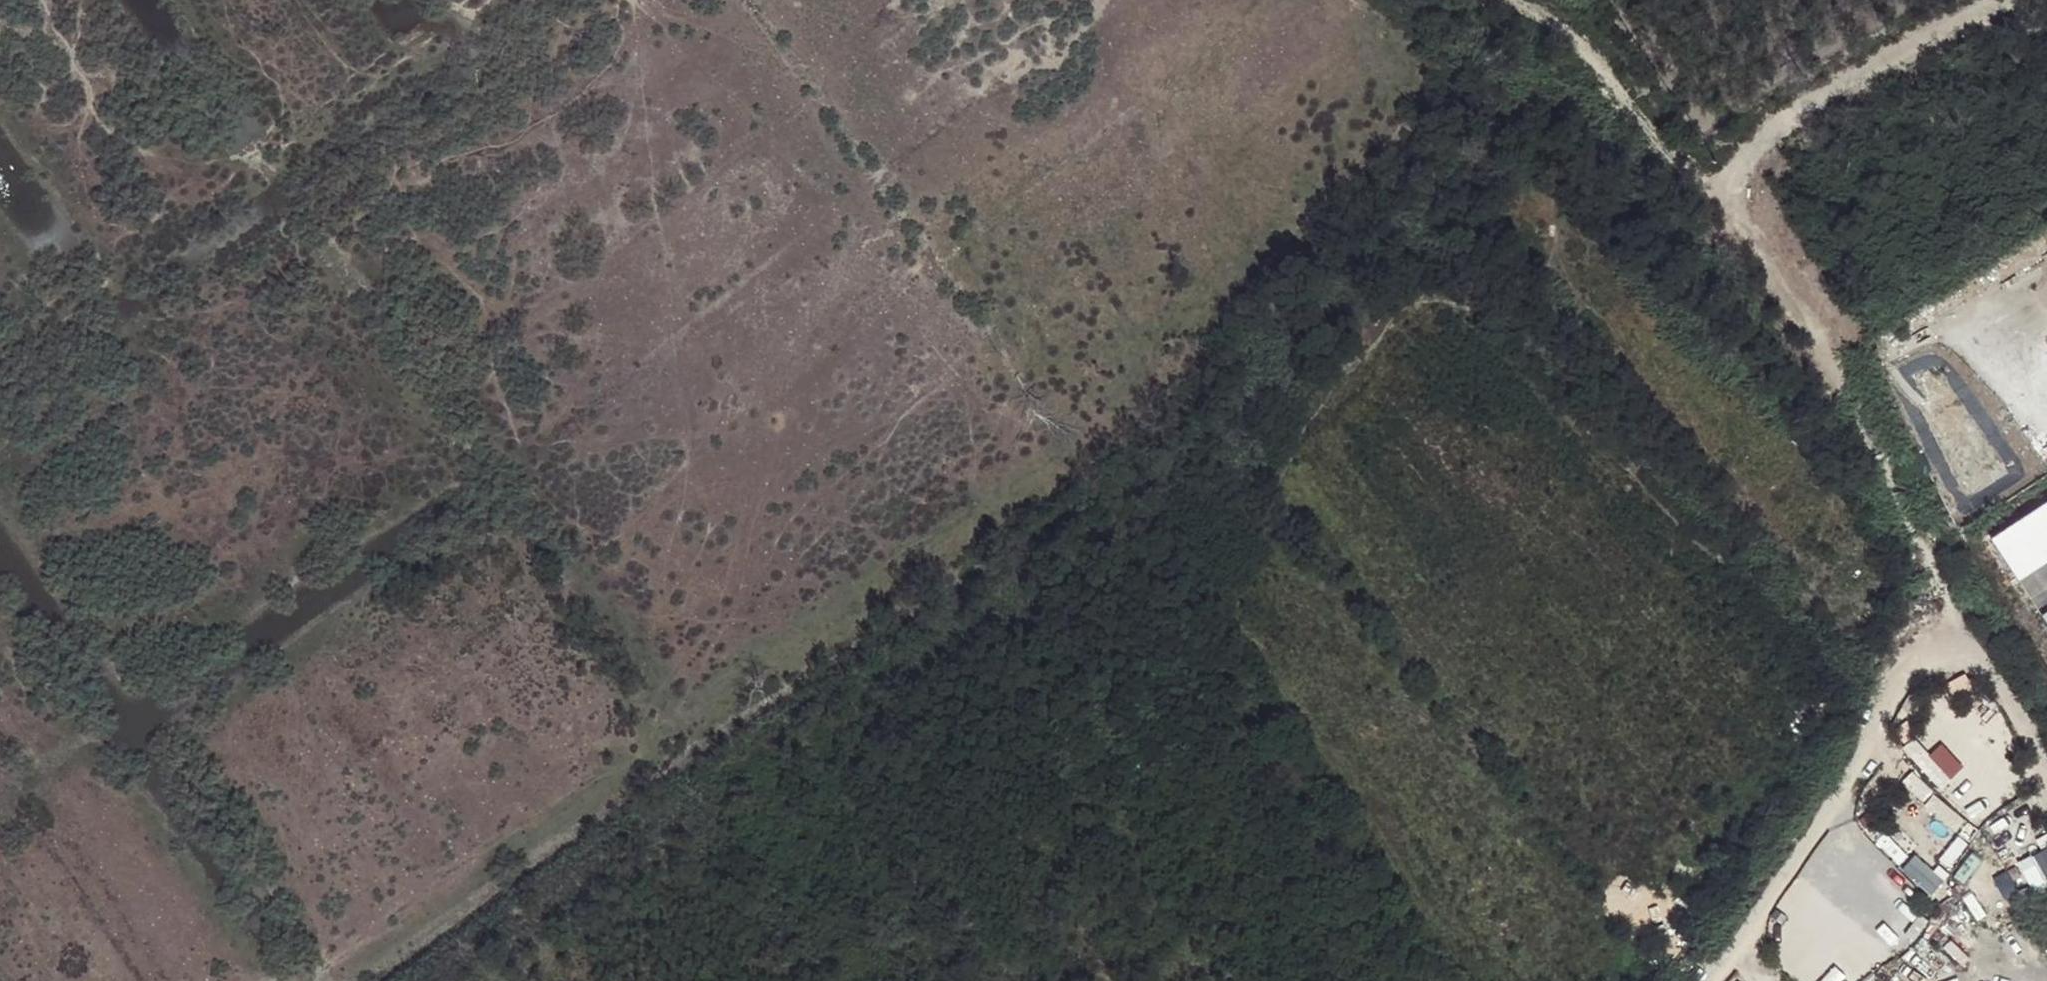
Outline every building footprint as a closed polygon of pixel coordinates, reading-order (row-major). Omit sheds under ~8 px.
[(1994,540),(2021,580),(2046,563),(2046,505),(1994,540)]
